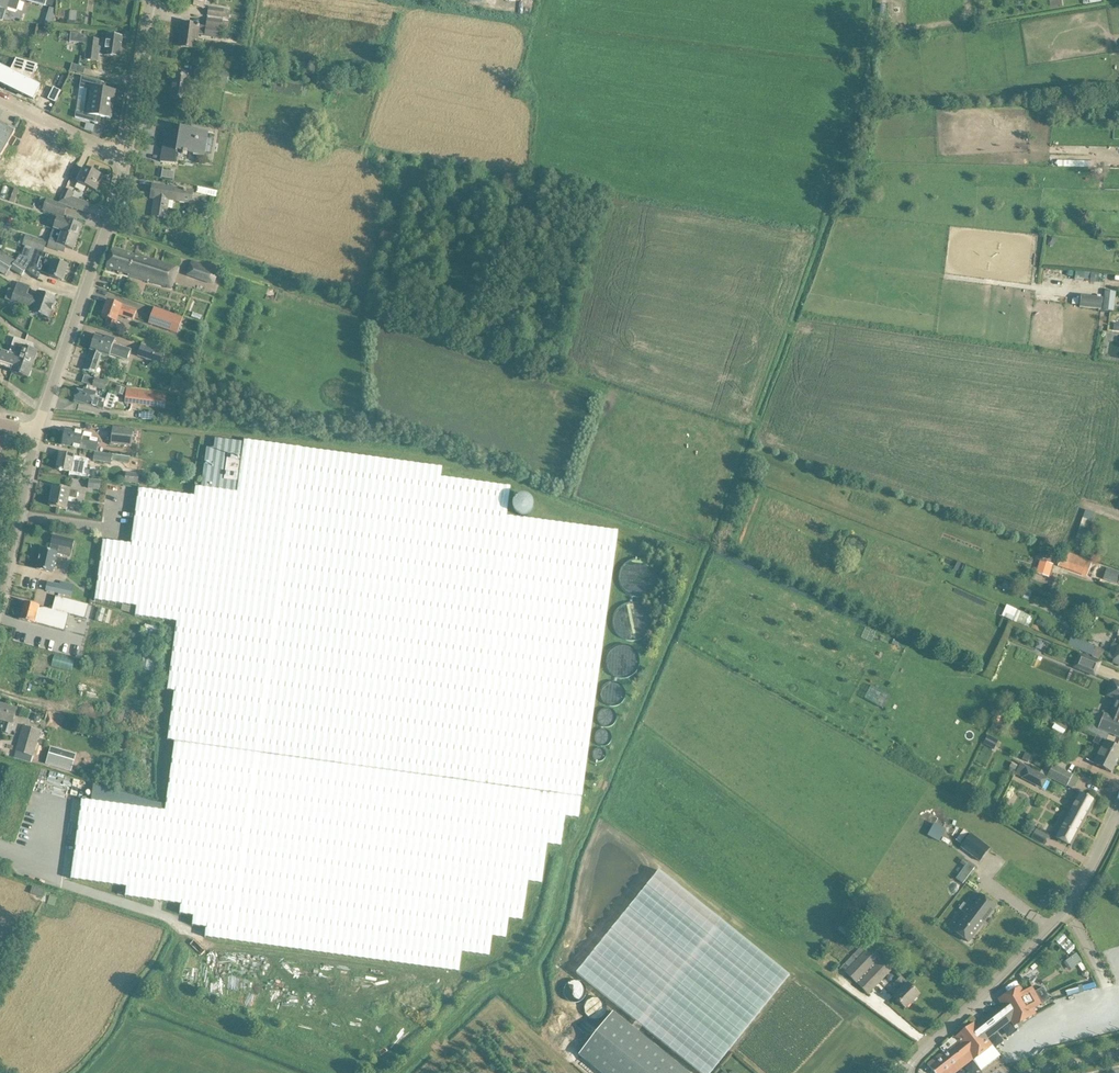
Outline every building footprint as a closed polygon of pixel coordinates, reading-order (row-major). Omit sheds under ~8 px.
[(18,0),(0,0),(0,21),(2,21),(6,8),(17,11),(20,1),(18,0)] [(184,6),(204,9),(205,0),(185,0),(184,6)] [(208,16),(208,18),(229,21),(229,19),(231,11),(224,10),(224,9),(209,7),(208,16)] [(229,21),(208,18),(208,19),(207,19),(206,27),(199,26),(182,23),(179,47),(196,50),(198,35),(205,35),(205,37),(220,39),(222,29),(227,30),(229,23),(228,23),(229,21)] [(70,33),(70,42),(79,43),(80,34),(70,33)] [(100,44),(101,40),(88,39),(85,60),(97,62),(98,55),(105,56),(120,58),(123,36),(107,34),(106,42),(106,45),(100,44)] [(0,70),(0,83),(14,90),(22,73),(28,62),(16,59),(10,72),(1,68),(0,70)] [(22,73),(14,90),(33,99),(40,86),(30,82),(38,65),(28,62),(22,73)] [(72,70),(86,73),(87,66),(73,63),(72,70)] [(205,69),(196,67),(194,76),(203,77),(209,78),(210,70),(205,69)] [(215,81),(227,83),(229,70),(217,68),(215,81)] [(194,92),(187,91),(189,77),(175,75),(171,99),(192,102),(194,92)] [(116,107),(117,99),(114,99),(115,93),(101,91),(102,84),(104,84),(85,78),(82,77),(80,89),(82,90),(85,90),(88,91),(86,102),(116,107)] [(333,79),(332,85),(340,87),(341,81),(333,79)] [(60,92),(53,89),(48,99),(55,103),(59,96),(60,92)] [(112,114),(114,115),(116,107),(86,102),(84,114),(82,114),(76,113),(76,119),(98,125),(98,124),(96,123),(97,117),(99,118),(111,119),(112,114)] [(9,143),(12,137),(15,132),(0,123),(0,158),(9,143)] [(166,131),(161,162),(172,164),(175,165),(175,164),(177,152),(187,154),(204,157),(209,132),(189,129),(178,127),(177,133),(163,130),(163,131),(166,131)] [(17,139),(12,137),(9,143),(13,146),(17,139)] [(64,161),(29,144),(23,155),(21,154),(16,164),(57,183),(61,173),(59,172),(64,161)] [(96,184),(100,176),(85,168),(78,182),(96,191),(99,185),(96,184)] [(1108,179),(1118,179),(1118,169),(1108,169),(1108,178),(1108,179)] [(162,177),(173,179),(174,172),(163,171),(162,177)] [(152,216),(163,217),(167,218),(169,200),(191,203),(193,192),(153,186),(152,194),(155,195),(152,216)] [(197,193),(213,196),(216,197),(218,191),(198,187),(197,193)] [(14,188),(10,201),(15,203),(19,190),(14,188)] [(66,189),(59,203),(67,206),(73,208),(74,207),(87,211),(90,203),(72,197),(74,193),(66,189)] [(67,206),(59,203),(41,197),(39,202),(45,204),(43,210),(63,217),(67,206)] [(211,204),(203,202),(201,208),(204,209),(203,216),(202,221),(206,222),(207,223),(212,204),(211,204)] [(57,217),(53,229),(61,232),(78,237),(82,226),(75,224),(76,220),(68,217),(67,221),(57,217)] [(135,220),(127,222),(129,229),(136,227),(135,220)] [(61,232),(53,229),(47,246),(62,251),(64,247),(73,250),(78,237),(61,232)] [(23,245),(43,252),(47,242),(26,235),(23,245)] [(129,276),(171,289),(178,269),(113,248),(106,267),(129,275),(129,276)] [(29,269),(28,271),(38,280),(41,272),(50,275),(49,277),(62,281),(68,266),(47,259),(49,254),(36,250),(31,262),(20,255),(16,260),(25,267),(29,269)] [(28,271),(29,269),(25,267),(16,260),(15,262),(0,252),(0,272),(6,275),(11,268),(22,276),(26,269),(28,271)] [(186,276),(190,277),(214,285),(219,270),(192,260),(186,276)] [(39,316),(49,319),(56,298),(46,295),(38,292),(36,298),(28,295),(30,288),(18,284),(12,303),(33,309),(31,313),(39,316)] [(1104,309),(1113,310),(1114,293),(1105,292),(1104,309)] [(122,306),(118,304),(108,301),(102,317),(108,320),(106,326),(115,329),(117,323),(116,322),(119,315),(133,321),(136,311),(122,306)] [(154,310),(150,323),(178,332),(182,319),(154,310)] [(132,335),(131,338),(143,342),(142,344),(154,349),(156,343),(132,335)] [(91,350),(103,354),(109,356),(110,354),(127,360),(131,351),(113,345),(115,340),(106,337),(105,339),(95,336),(90,350),(91,350)] [(15,338),(9,354),(16,357),(15,361),(32,367),(38,352),(32,349),(33,344),(15,338)] [(1109,339),(1108,353),(1118,354),(1118,340),(1109,339)] [(154,349),(142,344),(138,356),(161,364),(165,352),(154,349)] [(103,354),(91,350),(84,370),(96,374),(103,354)] [(9,354),(2,351),(0,356),(0,362),(14,367),(12,373),(28,379),(32,367),(15,361),(16,357),(9,354)] [(105,389),(107,383),(96,380),(94,385),(105,389)] [(78,391),(74,401),(92,406),(103,409),(106,400),(95,397),(96,393),(95,393),(97,388),(87,386),(86,390),(84,389),(83,393),(78,391)] [(117,386),(115,392),(120,394),(123,395),(126,389),(122,388),(117,386)] [(125,403),(157,407),(159,392),(127,388),(125,403)] [(111,444),(131,446),(133,430),(113,427),(111,444)] [(81,448),(96,451),(99,440),(83,437),(84,432),(74,430),(74,432),(65,431),(62,445),(81,449),(81,448)] [(82,800),(71,879),(127,887),(125,897),(181,904),(180,914),(194,916),(192,925),(206,927),(205,937),(459,972),(462,952),(490,956),(492,936),(506,938),(509,919),(523,920),(528,881),(542,883),(547,844),(561,846),(565,817),(579,818),(582,796),(617,532),(615,532),(507,517),(511,487),(508,487),(441,478),(442,468),(440,468),(255,442),(244,441),(244,443),(216,439),(214,449),(207,448),(202,483),(196,482),(195,487),(196,487),(194,497),(191,496),(139,489),(131,542),(103,538),(95,601),(122,605),(136,606),(137,607),(135,615),(149,618),(177,622),(168,690),(174,691),(168,740),(175,741),(168,790),(165,811),(82,800)] [(125,452),(124,456),(134,458),(135,449),(132,449),(131,451),(126,450),(125,452)] [(61,453),(57,470),(60,470),(60,471),(62,471),(62,470),(70,472),(70,473),(69,474),(78,476),(82,477),(84,468),(87,469),(88,459),(81,458),(74,456),(71,456),(61,453)] [(112,461),(112,456),(95,453),(94,460),(104,462),(112,463),(112,461)] [(125,483),(138,484),(139,474),(126,473),(125,483)] [(88,488),(100,490),(101,481),(89,480),(88,488)] [(50,506),(61,508),(66,510),(68,501),(68,497),(76,498),(76,499),(78,492),(70,490),(54,487),(50,506)] [(1076,539),(1084,542),(1094,513),(1088,511),(1086,517),(1084,516),(1076,539)] [(37,569),(53,573),(57,554),(71,557),(75,541),(53,536),(51,544),(50,551),(41,549),(37,569)] [(1087,577),(1091,565),(1092,561),(1063,551),(1058,567),(1087,577)] [(1036,573),(1048,577),(1052,565),(1040,561),(1036,573)] [(1103,579),(1115,583),(1118,573),(1107,568),(1103,579)] [(46,590),(72,596),(74,585),(61,582),(60,585),(48,583),(46,590)] [(61,599),(58,611),(87,619),(87,618),(90,606),(61,599)] [(35,623),(62,630),(65,620),(38,613),(40,606),(24,602),(19,620),(35,624),(35,623)] [(1002,616),(1024,627),(1024,626),(1029,628),(1034,616),(1030,614),(1029,616),(1007,605),(1002,616)] [(638,620),(641,609),(632,607),(629,620),(625,619),(622,631),(635,634),(638,620)] [(1086,612),(1083,618),(1090,620),(1092,614),(1086,612)] [(51,643),(57,646),(61,636),(54,634),(51,643)] [(1068,645),(1100,660),(1104,652),(1072,637),(1068,645)] [(1114,659),(1112,662),(1118,665),(1118,645),(1118,646),(1114,644),(1108,657),(1114,659)] [(614,656),(610,667),(630,674),(638,651),(622,645),(617,657),(614,656)] [(1078,655),(1074,668),(1095,675),(1099,663),(1078,655)] [(145,670),(153,672),(156,659),(147,658),(145,670)] [(1113,682),(1112,684),(1118,686),(1113,698),(1117,699),(1110,716),(1104,714),(1098,729),(1118,738),(1118,684),(1113,682)] [(613,687),(609,687),(604,687),(603,695),(612,696),(613,687)] [(991,702),(987,710),(995,714),(999,706),(991,702)] [(10,734),(17,709),(0,704),(0,720),(5,721),(2,732),(10,734)] [(16,751),(33,756),(36,746),(41,748),(46,733),(40,732),(40,731),(24,726),(16,751)] [(988,735),(983,744),(987,746),(994,750),(998,741),(992,737),(988,735)] [(1094,764),(1111,773),(1118,757),(1118,747),(1106,741),(1105,741),(1096,736),(1093,742),(1102,747),(1094,764)] [(46,752),(45,757),(42,765),(68,772),(71,759),(46,752)] [(1025,753),(1022,759),(1028,761),(1031,755),(1025,753)] [(1015,775),(1042,788),(1048,777),(1021,763),(1015,775)] [(1047,776),(1067,786),(1072,789),(1077,778),(1053,765),(1047,776)] [(1078,792),(1053,836),(1071,845),(1095,801),(1078,792)] [(970,833),(960,847),(980,861),(990,848),(970,833)] [(956,879),(963,884),(975,867),(968,862),(956,879)] [(31,893),(43,898),(46,891),(33,887),(31,893)] [(969,906),(971,908),(954,931),(968,942),(995,906),(979,893),(969,906)] [(57,899),(57,898),(50,896),(47,904),(53,905),(55,906),(55,905),(57,899)] [(1069,953),(1075,946),(1061,934),(1055,941),(1069,953)] [(841,968),(868,994),(892,969),(867,944),(865,946),(864,945),(841,968)] [(1064,962),(1070,971),(1083,961),(1077,952),(1064,962)] [(894,997),(897,1001),(905,1008),(919,994),(908,984),(907,984),(901,977),(895,983),(901,990),(894,997)] [(973,1059),(972,1060),(981,1070),(1000,1055),(987,1039),(1011,1021),(1013,1026),(1036,1014),(1031,1005),(1039,1000),(1039,1001),(1040,1001),(1032,987),(1024,992),(1021,987),(998,999),(1001,1004),(975,1024),(974,1023),(955,1038),(953,1036),(947,1042),(951,1046),(949,1048),(945,1044),(940,1048),(943,1052),(927,1065),(934,1072),(944,1072),(968,1053),(973,1059)] [(578,1055),(601,1072),(689,1072),(613,1012),(578,1055)] [(1008,1025),(1003,1029),(1007,1034),(1012,1030),(1008,1025)]
